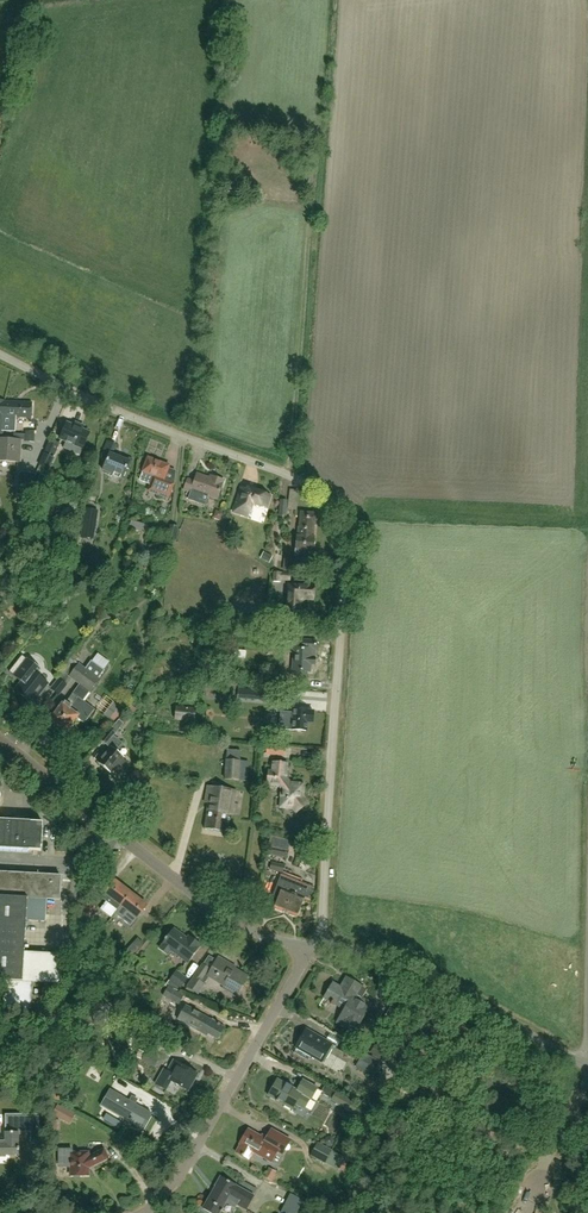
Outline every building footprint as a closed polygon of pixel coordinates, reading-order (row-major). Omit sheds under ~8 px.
[(5,402),(0,401),(0,435),(3,435),(4,417),(31,419),(32,404),(5,402)] [(74,427),(67,424),(60,439),(66,442),(63,448),(81,455),(83,449),(90,434),(83,430),(84,427),(76,423),(74,427)] [(20,462),(21,440),(0,439),(0,461),(20,462)] [(102,456),(108,458),(103,471),(123,479),(127,469),(129,470),(133,460),(123,456),(122,459),(112,455),(116,445),(108,442),(102,456)] [(168,499),(174,484),(164,480),(169,468),(170,466),(148,458),(143,472),(140,481),(151,485),(148,491),(156,494),(168,499)] [(200,504),(203,494),(217,499),(224,481),(211,476),(210,479),(197,474),(194,482),(188,479),(184,491),(190,493),(188,500),(200,504)] [(248,518),(252,503),(267,508),(271,496),(248,489),(248,490),(242,488),(234,514),(248,518)] [(287,517),(288,501),(280,500),(279,516),(287,517)] [(93,539),(97,511),(86,509),(82,538),(93,539)] [(295,561),(312,563),(314,538),(313,538),(314,525),(317,525),(318,514),(301,512),(299,537),(298,537),(295,561)] [(60,525),(49,521),(47,527),(44,526),(41,535),(55,540),(60,525)] [(170,525),(168,541),(176,542),(179,527),(170,525)] [(283,571),(291,572),(293,560),(284,559),(283,571)] [(291,573),(281,572),(273,572),(273,582),(282,583),(282,581),(290,581),(291,573)] [(294,586),(290,586),(288,611),(300,612),(301,599),(314,600),(315,588),(310,587),(311,582),(294,581),(294,586)] [(286,632),(270,631),(265,630),(264,639),(269,639),(284,641),(286,632)] [(303,649),(303,643),(293,642),(293,650),(294,650),(292,671),(310,672),(311,658),(315,658),(316,650),(303,649)] [(13,675),(21,682),(15,690),(32,704),(48,684),(37,676),(36,675),(41,669),(26,659),(22,655),(9,672),(13,675)] [(51,720),(58,725),(56,728),(63,733),(65,731),(66,731),(76,717),(85,723),(95,710),(83,701),(90,692),(90,693),(100,680),(98,678),(85,669),(79,664),(70,658),(61,671),(72,679),(80,684),(66,702),(65,702),(51,720)] [(67,685),(58,679),(50,689),(59,696),(67,685)] [(252,690),(252,700),(272,702),(273,691),(252,690)] [(177,707),(175,720),(195,722),(196,709),(177,707)] [(308,711),(308,710),(294,709),(294,713),(281,712),(280,729),(293,730),(306,731),(307,723),(313,723),(314,712),(308,711)] [(123,743),(114,736),(124,724),(119,720),(109,732),(102,740),(111,748),(99,762),(111,772),(114,768),(120,773),(128,764),(122,759),(123,758),(116,751),(123,743)] [(267,746),(267,755),(286,755),(286,746),(267,746)] [(248,781),(250,762),(226,760),(224,780),(248,781)] [(269,772),(268,778),(267,785),(283,787),(280,808),(294,809),(296,813),(307,805),(301,797),(303,785),(291,783),(286,776),(287,765),(274,763),(272,772),(269,772)] [(209,803),(205,828),(225,832),(228,814),(232,815),(236,791),(208,786),(205,803),(209,803)] [(0,821),(0,849),(41,851),(43,823),(0,821)] [(70,853),(70,845),(57,844),(57,852),(70,853)] [(271,846),(269,855),(287,859),(289,851),(271,846)] [(272,863),(270,870),(284,873),(285,866),(272,863)] [(5,981),(4,994),(3,1009),(31,1011),(32,996),(33,983),(61,984),(62,954),(24,952),(26,920),(27,898),(46,900),(60,900),(61,876),(0,873),(0,980),(5,981)] [(273,896),(279,898),(275,909),(297,918),(305,897),(310,899),(314,889),(281,876),(273,896)] [(114,913),(115,914),(131,893),(116,881),(106,893),(102,898),(117,910),(114,913)] [(147,905),(131,893),(115,914),(131,926),(137,918),(147,905)] [(27,898),(26,920),(45,921),(46,900),(27,898)] [(81,915),(88,921),(97,909),(90,903),(81,915)] [(167,956),(171,950),(188,963),(201,946),(189,937),(187,939),(174,929),(163,944),(159,949),(167,956)] [(203,964),(187,988),(197,994),(209,976),(224,985),(223,988),(236,996),(247,977),(230,967),(231,966),(218,959),(212,970),(203,964)] [(165,985),(179,990),(187,979),(176,970),(165,985)] [(334,1004),(344,1010),(336,1023),(354,1034),(371,1004),(357,995),(362,987),(346,977),(340,987),(333,982),(324,998),(332,1003),(331,1004),(333,1006),(334,1004)] [(168,987),(163,996),(179,1004),(184,995),(178,991),(168,987)] [(102,1013),(105,1016),(110,1009),(99,999),(88,1012),(97,1020),(102,1013)] [(224,1027),(186,1005),(178,1019),(207,1036),(208,1034),(217,1039),(224,1027)] [(392,1037),(398,1028),(383,1019),(378,1028),(392,1037)] [(332,1045),(306,1030),(296,1047),(322,1062),(332,1045)] [(373,1059),(345,1043),(340,1052),(358,1063),(355,1068),(371,1077),(380,1063),(373,1059)] [(370,1053),(380,1060),(386,1048),(379,1044),(378,1045),(375,1044),(370,1053)] [(136,1057),(143,1060),(142,1061),(154,1068),(159,1059),(146,1053),(139,1050),(136,1057)] [(171,1081),(188,1091),(197,1074),(173,1060),(167,1071),(164,1069),(157,1080),(167,1087),(171,1081)] [(303,1080),(297,1090),(278,1079),(268,1096),(292,1110),(296,1104),(304,1109),(310,1099),(311,1099),(317,1088),(303,1080)] [(110,1090),(101,1106),(143,1130),(152,1114),(136,1105),(138,1100),(132,1096),(129,1101),(110,1090)] [(353,1113),(358,1105),(335,1092),(331,1100),(353,1113)] [(53,1115),(57,1117),(70,1124),(76,1114),(64,1107),(58,1104),(53,1115)] [(19,1156),(19,1144),(18,1144),(18,1133),(19,1133),(19,1132),(31,1132),(40,1132),(39,1114),(12,1114),(12,1115),(14,1115),(15,1132),(5,1132),(5,1138),(0,1138),(0,1156),(19,1156)] [(241,1145),(236,1152),(249,1160),(254,1152),(272,1162),(286,1138),(272,1130),(267,1138),(262,1135),(261,1137),(248,1129),(240,1144),(241,1145)] [(310,1156),(325,1164),(332,1150),(317,1142),(310,1156)] [(104,1150),(91,1156),(89,1153),(70,1152),(70,1157),(71,1157),(71,1175),(89,1176),(89,1168),(108,1158),(104,1150)] [(265,1176),(272,1181),(277,1173),(269,1168),(265,1176)] [(211,1212),(219,1212),(226,1202),(235,1208),(237,1204),(246,1210),(254,1197),(235,1186),(236,1185),(221,1177),(203,1208),(211,1212)] [(279,1178),(274,1186),(281,1191),(287,1183),(279,1178)]
